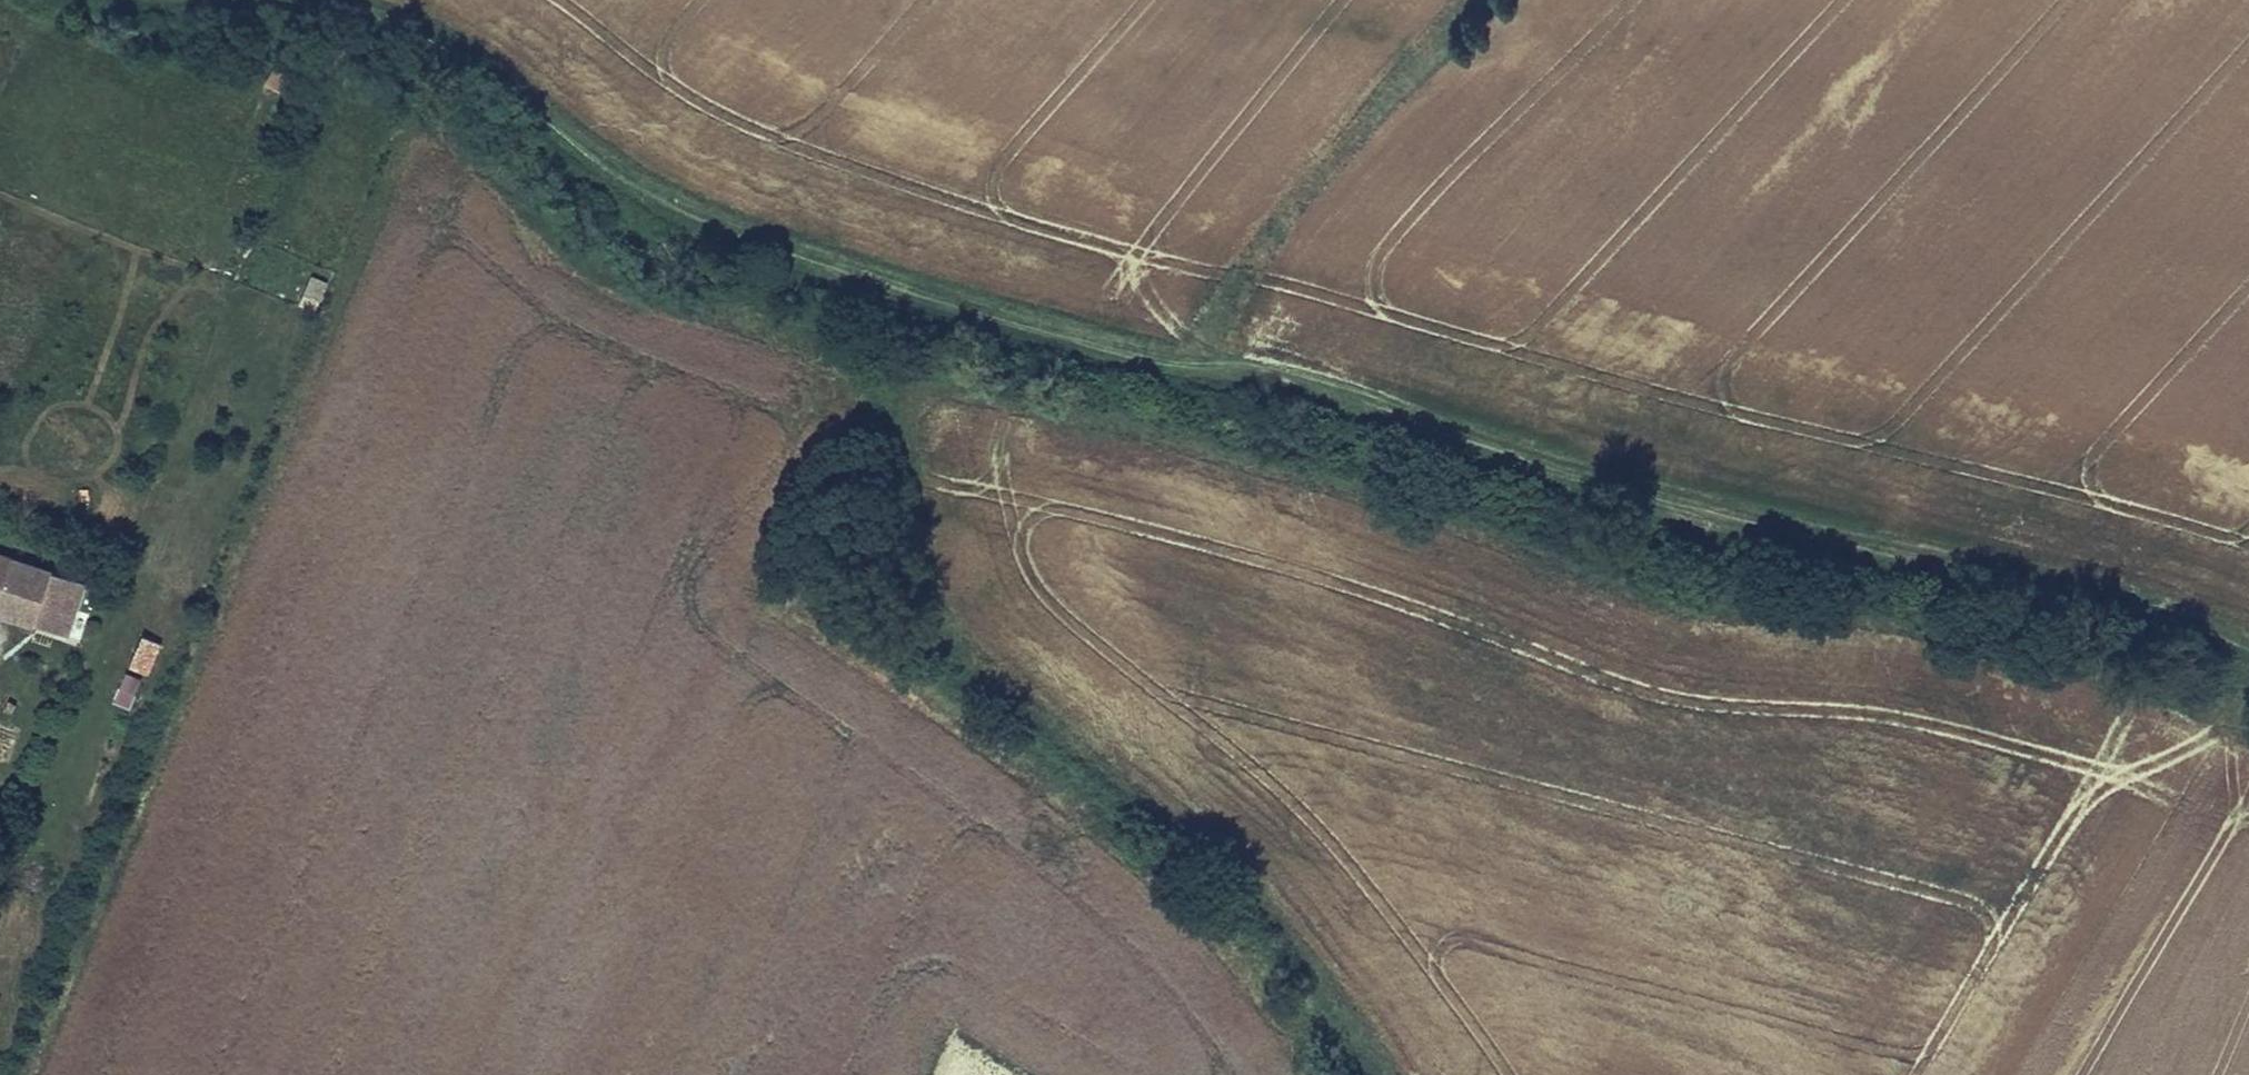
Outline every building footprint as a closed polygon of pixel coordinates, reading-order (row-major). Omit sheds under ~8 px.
[(314,311),(327,282),(310,274),(297,303),(314,311)] [(7,569),(0,587),(0,623),(24,632),(28,620),(59,632),(73,595),(7,569)] [(147,676),(160,643),(139,635),(126,667),(147,676)] [(112,703),(131,708),(140,677),(121,672),(112,703)]
